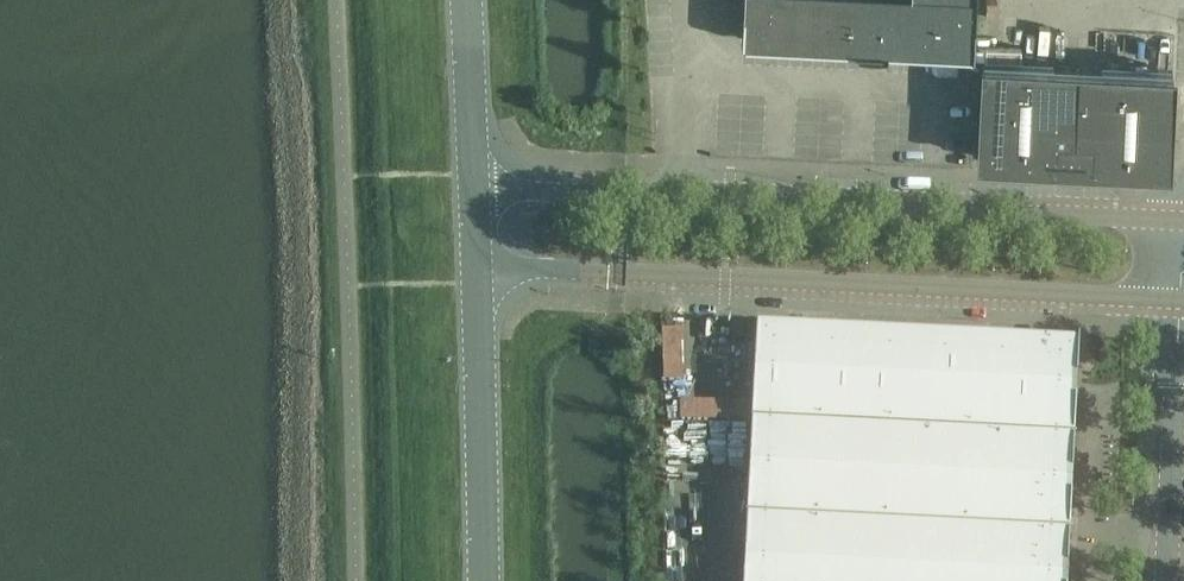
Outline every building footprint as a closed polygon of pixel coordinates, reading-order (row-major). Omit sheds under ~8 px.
[(743,12),(746,12),(744,39),(971,51),(972,24),(974,24),(975,0),(743,0),(743,12)] [(1072,160),(1077,67),(982,62),(977,157),(1055,161),(1055,159),(1072,160)] [(1172,72),(1077,67),(1072,160),(1090,161),(1090,163),(1167,167),(1172,72)] [(1074,440),(1078,346),(757,330),(752,425),(1074,440)] [(1069,535),(1073,454),(1074,440),(752,425),(750,454),(747,520),(1069,535)] [(747,520),(743,580),(1067,580),(1069,535),(747,520)]
